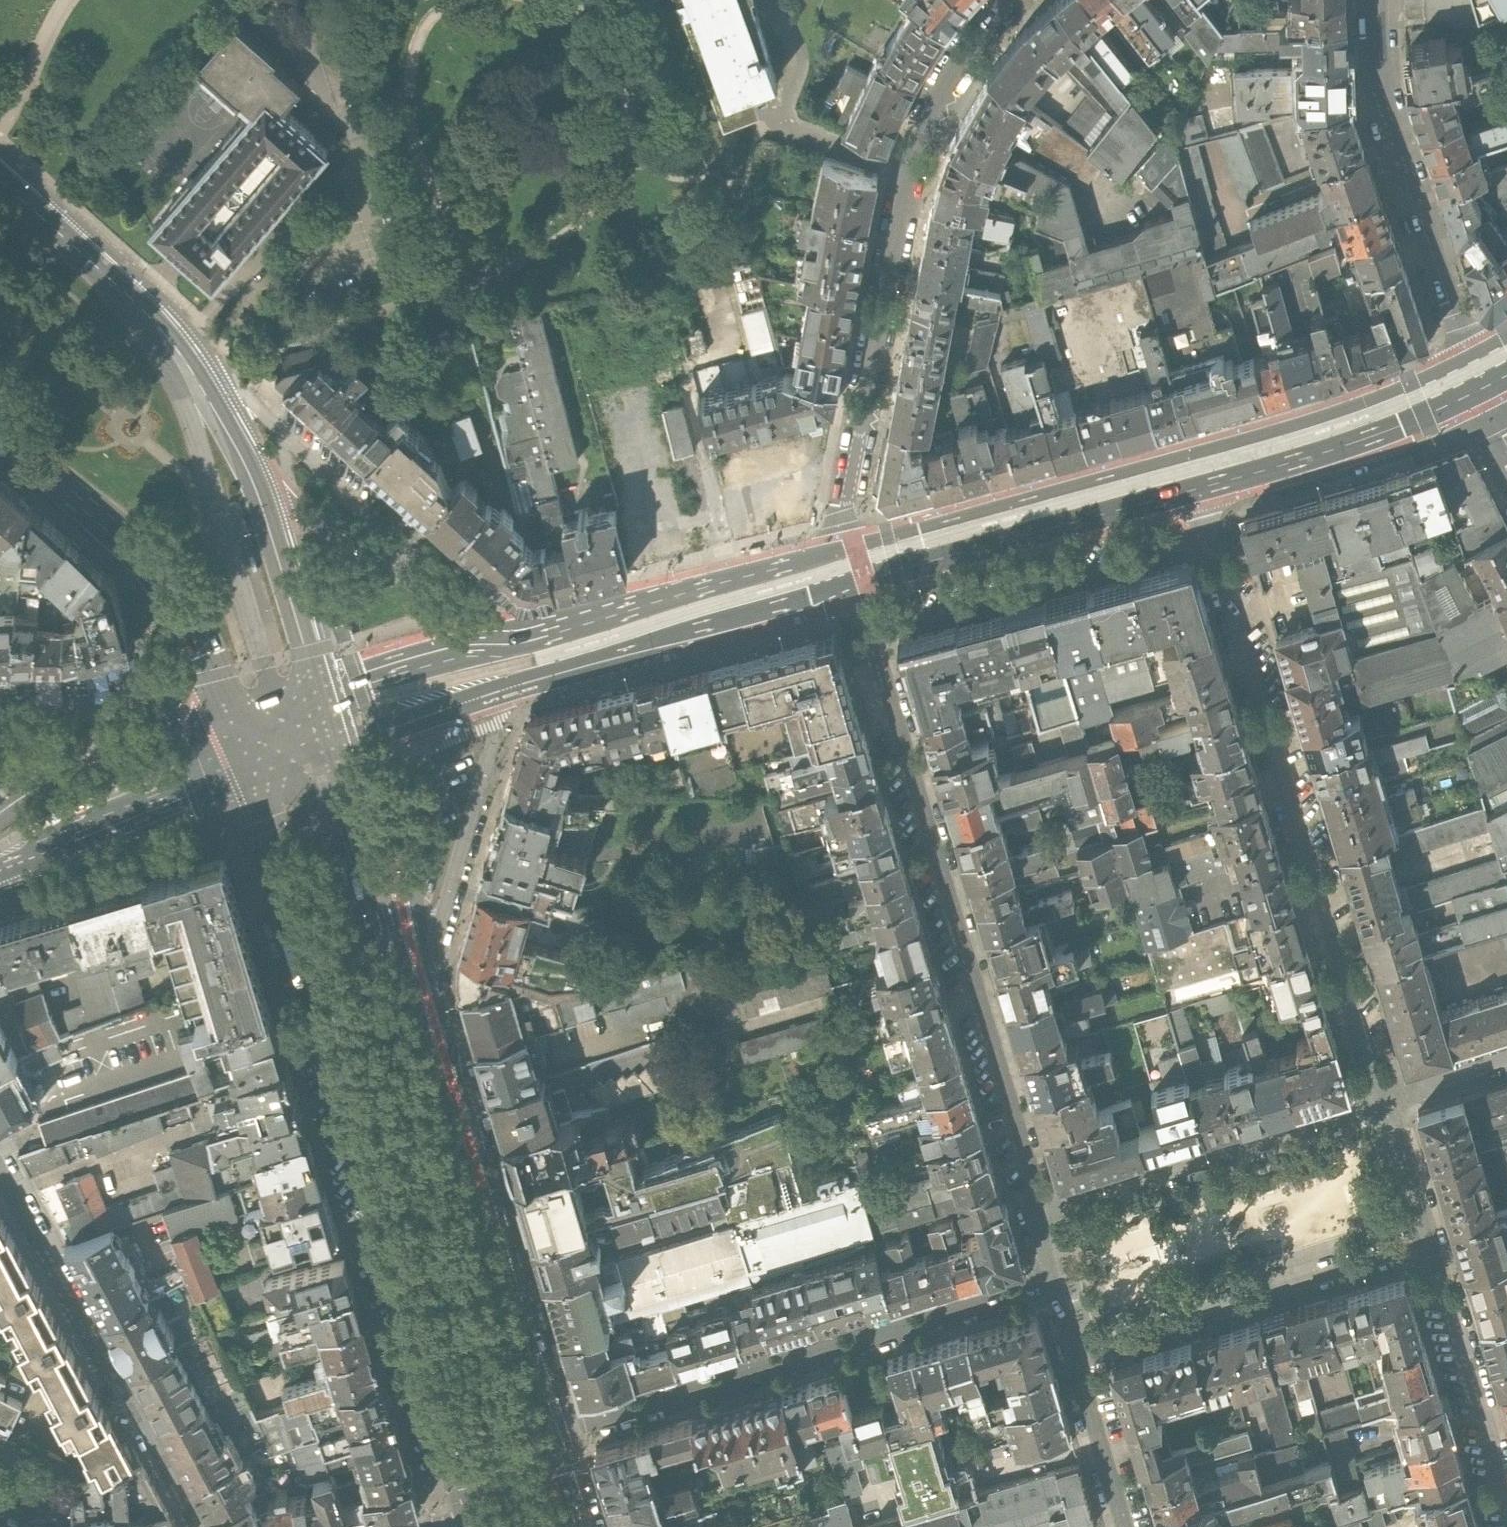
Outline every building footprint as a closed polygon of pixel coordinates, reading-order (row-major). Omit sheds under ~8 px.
[(725,117),(754,106),(769,101),(763,84),(777,78),(753,0),(680,0),(725,117)] [(913,9),(944,35),(967,5),(961,0),(901,0),(913,9)] [(1055,2),(1083,28),(1105,10),(1094,0),(1058,0),(1055,2)] [(1105,10),(1111,4),(1116,0),(1094,0),(1105,10)] [(1151,0),(1116,0),(1111,4),(1150,51),(1176,31),(1151,0)] [(1204,0),(1178,0),(1188,13),(1204,0)] [(1226,29),(1204,0),(1188,13),(1211,48),(1287,47),(1287,41),(1280,41),(1280,26),(1226,29)] [(1277,0),(1226,2),(1226,29),(1280,26),(1280,18),(1278,18),(1277,0)] [(1310,25),(1345,24),(1344,0),(1293,0),(1294,9),(1309,9),(1310,25)] [(1478,21),(1491,16),(1502,12),(1503,14),(1506,11),(1506,0),(1472,0),(1478,21)] [(1031,24),(1026,29),(1058,61),(1063,56),(1075,38),(1081,45),(1090,37),(1083,28),(1055,2),(1043,13),(1031,24)] [(913,9),(877,62),(915,83),(944,35),(913,9)] [(192,63),(248,111),(151,223),(181,249),(216,280),(333,144),(287,104),(308,80),(233,16),(211,42),(192,63)] [(1310,25),(1280,26),(1280,41),(1287,41),(1304,41),(1305,51),(1346,52),(1345,24),(1310,25)] [(995,66),(988,76),(1023,100),(1058,61),(1026,29),(995,66)] [(1131,88),(1090,37),(1081,45),(1079,56),(1121,101),(1131,88)] [(1446,39),(1411,45),(1413,58),(1409,59),(1414,88),(1450,82),(1459,80),(1467,77),(1461,42),(1447,45),(1446,39)] [(1348,101),(1346,52),(1305,51),(1301,51),(1302,67),(1304,102),(1305,115),(1348,101)] [(876,62),(843,131),(884,147),(915,83),(877,62),(876,62)] [(1237,114),(1270,112),(1269,106),(1304,102),(1302,67),(1234,71),(1237,114)] [(988,76),(950,145),(994,159),(1012,127),(1007,123),(1026,102),(1023,100),(988,76)] [(1488,76),(1467,77),(1459,80),(1450,82),(1458,106),(1495,94),(1488,76)] [(1414,88),(1407,90),(1421,129),(1462,118),(1458,106),(1450,82),(1414,88)] [(1158,119),(1131,88),(1121,101),(1110,114),(1087,142),(1123,166),(1158,119)] [(1089,95),(1063,126),(1087,142),(1110,114),(1089,95)] [(1305,115),(1322,166),(1363,148),(1348,101),(1305,115)] [(1172,128),(1177,145),(1197,141),(1209,138),(1202,113),(1170,121),(1172,128)] [(1466,130),(1462,118),(1421,129),(1430,158),(1477,147),(1506,138),(1506,119),(1506,117),(1466,130)] [(1286,181),(1262,125),(1216,136),(1241,198),(1286,181)] [(1172,128),(1136,168),(1168,200),(1172,196),(1190,192),(1177,145),(1172,128)] [(1197,141),(1177,145),(1190,192),(1193,203),(1211,198),(1213,197),(1197,141)] [(950,145),(941,172),(989,185),(1019,195),(1026,176),(1027,173),(1006,164),(994,159),(950,145)] [(1486,174),(1477,147),(1430,158),(1440,186),(1469,179),(1486,174)] [(1363,148),(1322,166),(1330,188),(1321,191),(1328,208),(1378,190),(1363,148)] [(1008,155),(1006,164),(1027,173),(1026,176),(1037,181),(1051,186),(1056,203),(1067,239),(1071,252),(1079,281),(1138,264),(1191,249),(1205,245),(1193,203),(1190,192),(1172,196),(1175,208),(1146,215),(1133,228),(1089,242),(1070,177),(1021,150),(1008,155)] [(816,199),(871,210),(874,192),(878,176),(824,157),(816,199)] [(1480,202),(1491,198),(1501,209),(1498,211),(1506,222),(1506,166),(1486,174),(1469,179),(1480,202)] [(941,172),(932,200),(973,209),(982,211),(989,185),(941,172)] [(1026,176),(1019,195),(1030,200),(1037,181),(1026,176)] [(1480,202),(1469,179),(1440,186),(1456,233),(1475,226),(1466,211),(1480,202)] [(1338,217),(1347,241),(1348,241),(1389,223),(1378,190),(1328,208),(1332,220),(1338,217)] [(1249,222),(1256,237),(1297,220),(1328,208),(1321,191),(1249,222)] [(1211,198),(1193,203),(1205,245),(1208,256),(1229,248),(1220,225),(1211,198)] [(866,233),(871,210),(816,199),(812,220),(805,220),(801,244),(807,245),(804,257),(860,264),(866,233)] [(932,200),(925,238),(965,250),(969,229),(973,209),(932,200)] [(1038,210),(1032,227),(1067,239),(1056,203),(1045,213),(1038,210)] [(1305,240),(1331,230),(1328,222),(1332,220),(1328,208),(1297,220),(1305,240)] [(973,209),(969,229),(1009,237),(1013,217),(982,211),(973,209)] [(1240,243),(1249,268),(1307,246),(1305,240),(1297,220),(1256,237),(1240,243)] [(1348,241),(1354,258),(1346,261),(1348,267),(1364,262),(1367,270),(1371,269),(1401,259),(1389,223),(1348,241)] [(1489,245),(1475,226),(1456,233),(1464,256),(1489,245)] [(958,281),(965,250),(925,238),(918,274),(958,281)] [(1493,252),(1506,271),(1506,243),(1493,252)] [(1079,281),(1071,252),(1044,261),(1038,244),(1026,248),(1039,292),(1079,281)] [(1191,249),(1204,298),(1217,294),(1208,256),(1205,245),(1191,249)] [(1489,245),(1464,256),(1479,302),(1491,309),(1506,298),(1506,271),(1493,252),(1489,245)] [(1335,247),(1309,256),(1316,279),(1341,270),(1335,247)] [(725,257),(752,352),(773,346),(754,251),(725,257)] [(1293,287),(1316,279),(1309,256),(1287,265),(1293,287)] [(809,285),(855,292),(860,267),(860,264),(804,257),(800,281),(809,285)] [(1427,335),(1401,259),(1371,269),(1384,304),(1372,307),(1377,322),(1393,316),(1400,351),(1422,343),(1427,335)] [(1039,292),(1041,298),(1058,353),(1069,389),(1127,373),(1120,348),(1132,345),(1127,326),(1154,318),(1138,264),(1079,281),(1039,292)] [(918,274),(913,302),(953,307),(955,300),(958,281),(918,274)] [(1263,283),(1267,298),(1282,342),(1296,338),(1279,279),(1263,283)] [(958,281),(955,300),(995,308),(999,289),(958,281)] [(800,336),(845,346),(850,318),(855,292),(809,285),(800,336)] [(1022,303),(1039,358),(1045,356),(1058,353),(1041,298),(1022,303)] [(1250,303),(1265,351),(1283,346),(1282,342),(1267,298),(1250,303)] [(913,302),(903,357),(942,363),(953,307),(913,302)] [(538,303),(510,311),(524,368),(550,466),(579,459),(538,303)] [(1320,331),(1309,334),(1319,378),(1347,370),(1334,324),(1330,309),(1314,313),(1320,331)] [(1377,322),(1364,326),(1372,361),(1400,351),(1393,316),(1377,322)] [(976,327),(963,375),(978,371),(986,369),(1000,321),(976,327)] [(1345,321),(1334,324),(1347,370),(1372,361),(1364,326),(1349,332),(1345,321)] [(1157,323),(1140,328),(1156,382),(1174,377),(1157,323)] [(701,326),(682,331),(689,359),(708,354),(701,326)] [(1282,342),(1283,346),(1291,386),(1319,378),(1309,334),(1296,338),(1282,342)] [(793,374),(837,382),(838,379),(845,346),(800,336),(793,374)] [(313,344),(283,353),(287,367),(316,359),(313,344)] [(1256,353),(1266,394),(1291,386),(1283,346),(1265,351),(1256,353)] [(1256,353),(1174,377),(1184,418),(1266,394),(1256,353)] [(287,367),(276,375),(308,404),(343,368),(346,371),(358,361),(351,355),(339,360),(333,362),(329,366),(320,358),(316,359),(287,367)] [(1039,358),(1028,360),(1035,382),(1052,376),(1045,356),(1039,358)] [(903,357),(896,389),(935,397),(942,363),(903,357)] [(1001,369),(1017,422),(1046,413),(1035,382),(1028,360),(1001,369)] [(343,368),(308,404),(329,424),(359,394),(346,382),(350,377),(354,381),(357,381),(369,372),(358,361),(346,371),(343,368)] [(535,499),(538,500),(557,494),(550,466),(524,368),(501,373),(496,383),(499,393),(509,399),(513,411),(505,413),(509,428),(507,443),(508,457),(510,457),(515,477),(528,474),(535,499)] [(967,386),(967,389),(982,385),(978,371),(963,375),(967,386)] [(698,395),(710,437),(723,432),(787,417),(834,406),(837,382),(793,374),(786,376),(751,381),(698,395)] [(1156,382),(1146,385),(1156,426),(1184,418),(1174,377),(1156,382)] [(359,394),(329,424),(349,441),(377,412),(365,402),(376,396),(377,399),(383,407),(401,393),(397,382),(359,394)] [(1087,446),(1121,436),(1156,426),(1146,385),(1112,394),(1077,404),(1087,446)] [(961,432),(953,434),(965,478),(991,471),(976,421),(967,389),(967,386),(949,391),(961,432)] [(928,431),(935,397),(896,389),(890,421),(906,427),(928,431)] [(349,441),(368,458),(406,417),(409,413),(404,400),(402,401),(391,414),(387,410),(381,416),(377,412),(349,441)] [(681,400),(660,406),(673,453),(694,448),(681,400)] [(1077,404),(1046,413),(1056,454),(1087,446),(1077,404)] [(469,411),(451,417),(463,451),(473,448),(474,449),(481,446),(469,411)] [(1017,422),(1005,425),(1017,465),(1056,454),(1046,413),(1017,422)] [(368,458),(396,483),(428,445),(427,436),(406,417),(368,458)] [(991,471),(1017,465),(1005,425),(990,429),(986,418),(976,421),(991,471)] [(878,488),(888,499),(934,487),(922,445),(922,442),(911,444),(906,427),(890,421),(878,488)] [(941,440),(922,445),(934,487),(965,478),(953,434),(941,437),(941,440)] [(439,456),(428,445),(396,483),(428,512),(451,487),(448,479),(439,456)] [(1466,447),(1444,455),(1423,463),(1409,469),(1426,515),(1450,508),(1439,477),(1450,474),(1474,461),(1466,447)] [(1474,461),(1450,474),(1439,477),(1450,508),(1464,550),(1472,546),(1506,527),(1506,525),(1489,491),(1474,461)] [(1426,515),(1409,469),(1397,473),(1385,476),(1402,524),(1426,515)] [(0,473),(0,553),(22,553),(23,542),(24,542),(25,512),(33,503),(0,473)] [(451,487),(428,512),(456,537),(488,504),(475,492),(478,489),(462,474),(453,483),(448,479),(451,487)] [(515,477),(510,479),(523,532),(525,539),(494,571),(517,592),(527,596),(557,588),(546,548),(542,524),(544,523),(538,500),(535,499),(528,474),(515,477)] [(1385,476),(1354,485),(1371,534),(1402,524),(1385,476)] [(1338,490),(1325,494),(1341,543),(1371,534),(1354,485),(1338,490)] [(546,548),(557,588),(580,582),(562,514),(557,494),(538,500),(544,523),(542,524),(546,548)] [(1280,507),(1242,518),(1253,558),(1295,546),(1296,551),(1322,543),(1331,575),(1349,570),(1341,543),(1325,494),(1297,502),(1288,505),(1280,507)] [(488,504),(456,537),(494,571),(525,539),(523,532),(510,520),(513,516),(513,513),(504,505),(499,511),(489,502),(488,504)] [(69,536),(33,503),(25,512),(24,542),(23,542),(22,553),(22,559),(40,560),(41,559),(44,562),(69,536)] [(562,514),(580,582),(627,569),(614,521),(617,507),(589,514),(587,507),(562,514)] [(1433,517),(1410,523),(1415,544),(1438,537),(1433,517)] [(1402,524),(1371,534),(1381,561),(1412,552),(1402,524)] [(1472,546),(1495,593),(1506,587),(1506,527),(1472,546)] [(1381,561),(1371,534),(1341,543),(1349,570),(1381,561)] [(103,568),(69,536),(44,562),(41,565),(75,597),(103,568)] [(1322,543),(1296,551),(1317,622),(1341,616),(1330,578),(1332,577),(1331,575),(1322,543)] [(1421,573),(1412,552),(1381,561),(1349,570),(1331,575),(1332,577),(1330,578),(1341,616),(1352,653),(1439,626),(1438,623),(1421,573)] [(1477,603),(1452,557),(1421,573),(1438,623),(1477,603)] [(1133,576),(1148,626),(1149,627),(1175,620),(1180,637),(1211,627),(1191,560),(1162,568),(1148,572),(1133,576)] [(75,597),(41,565),(40,579),(41,579),(40,586),(62,588),(64,607),(76,605),(75,597)] [(103,568),(75,597),(76,605),(77,625),(81,661),(133,646),(113,577),(103,568)] [(1133,576),(1088,588),(1102,634),(1104,638),(1148,626),(1133,576)] [(40,579),(20,577),(17,612),(38,613),(40,586),(41,579),(40,579)] [(62,588),(40,586),(38,613),(37,625),(64,628),(64,613),(64,612),(64,607),(62,588)] [(1495,593),(1506,618),(1506,587),(1495,593)] [(1088,588),(1044,600),(1058,647),(1102,634),(1088,588)] [(1495,593),(1477,603),(1438,623),(1439,626),(1458,676),(1506,651),(1506,618),(1495,593)] [(1044,600),(1006,610),(1020,660),(1022,665),(1060,652),(1058,647),(1044,600)] [(76,605),(64,607),(64,612),(64,613),(64,628),(77,625),(76,605)] [(1006,610),(957,624),(972,673),(1020,660),(1006,610)] [(12,667),(17,612),(0,612),(0,668),(12,667)] [(38,613),(17,612),(12,667),(34,667),(37,625),(38,613)] [(1276,634),(1287,670),(1298,709),(1304,727),(1345,715),(1337,691),(1329,662),(1352,654),(1352,653),(1341,616),(1317,622),(1276,634)] [(957,624),(899,639),(920,711),(959,700),(953,679),(972,673),(957,624)] [(64,628),(37,625),(34,667),(62,667),(64,628)] [(77,625),(64,628),(62,667),(81,661),(77,625)] [(1329,662),(1337,691),(1359,684),(1363,696),(1414,682),(1417,694),(1461,683),(1458,676),(1439,626),(1352,653),(1352,654),(1329,662)] [(1180,637),(1163,642),(1179,693),(1227,678),(1224,670),(1211,627),(1180,637)] [(708,664),(722,714),(781,698),(795,751),(826,742),(864,731),(834,631),(708,664)] [(953,679),(959,700),(1027,681),(1022,665),(1020,660),(972,673),(953,679)] [(671,674),(659,678),(672,727),(678,748),(728,734),(722,714),(708,664),(671,674)] [(634,684),(648,733),(672,727),(659,678),(654,679),(643,681),(634,684)] [(1228,682),(1227,678),(1179,693),(1110,713),(1117,738),(1159,726),(1155,715),(1189,705),(1192,716),(1234,704),(1228,682)] [(1458,708),(1464,737),(1506,715),(1506,683),(1458,708)] [(608,733),(611,744),(648,733),(634,684),(616,689),(598,694),(608,733)] [(1070,687),(1032,699),(1033,703),(1039,724),(1057,719),(1078,713),(1070,687)] [(564,745),(608,733),(598,694),(592,695),(529,712),(523,733),(561,744),(564,745)] [(781,698),(722,714),(728,734),(746,792),(775,792),(772,783),(765,758),(795,751),(781,698)] [(959,700),(920,711),(927,733),(1002,712),(998,699),(962,710),(959,700)] [(1002,712),(927,733),(934,755),(972,744),(969,735),(1006,724),(1009,733),(1039,724),(1033,703),(1002,712)] [(1123,756),(1198,733),(1204,752),(1245,740),(1243,734),(1234,704),(1192,716),(1159,726),(1117,738),(1088,747),(1089,750),(1100,786),(1106,809),(1135,800),(1123,756)] [(1357,711),(1345,715),(1304,727),(1305,732),(1312,754),(1365,738),(1357,711)] [(1078,713),(1057,719),(1068,756),(1089,750),(1088,747),(1078,713)] [(1464,737),(1486,807),(1497,848),(1506,843),(1506,715),(1464,737)] [(864,731),(826,742),(831,754),(791,764),(794,776),(797,775),(871,756),(864,731)] [(532,773),(535,762),(554,767),(561,744),(523,733),(518,750),(513,767),(532,773)] [(1317,771),(1319,779),(1373,763),(1369,750),(1365,738),(1312,754),(1317,771)] [(988,739),(972,744),(934,755),(945,792),(986,780),(997,777),(999,776),(988,739)] [(1032,740),(1011,746),(1018,771),(1039,764),(1032,740)] [(1245,740),(1204,752),(1191,756),(1198,781),(1211,778),(1253,766),(1251,759),(1245,740)] [(831,754),(826,742),(795,751),(765,758),(772,783),(794,776),(791,764),(831,754)] [(1100,786),(1089,750),(1068,756),(1039,764),(1018,771),(999,776),(997,777),(1003,795),(1074,774),(1079,792),(1100,786)] [(1403,754),(1373,763),(1319,779),(1320,784),(1326,802),(1379,786),(1375,772),(1384,774),(1407,767),(1403,754)] [(797,775),(802,789),(837,776),(840,789),(878,779),(871,756),(797,775)] [(535,762),(532,773),(513,767),(511,773),(510,778),(509,782),(506,792),(551,805),(554,792),(565,792),(572,768),(554,767),(535,762)] [(1258,785),(1253,766),(1211,778),(1219,803),(1260,790),(1258,785)] [(794,776),(772,783),(775,792),(780,807),(788,804),(805,799),(802,789),(797,775),(794,776)] [(805,799),(788,804),(795,828),(848,812),(885,803),(878,779),(840,789),(805,799)] [(986,780),(945,792),(956,828),(997,816),(986,780)] [(1386,837),(1394,834),(1390,820),(1399,822),(1422,816),(1417,801),(1414,788),(1391,796),(1384,802),(1379,786),(1326,802),(1333,827),(1340,851),(1386,837)] [(1260,790),(1219,803),(1210,805),(1217,827),(1147,848),(1151,862),(1271,826),(1269,820),(1260,790)] [(488,854),(485,863),(557,885),(554,896),(573,905),(588,856),(543,840),(549,820),(560,823),(564,809),(602,810),(606,793),(565,792),(554,792),(551,805),(506,792),(495,829),(488,854)] [(1135,800),(1106,809),(1114,833),(1140,826),(1162,819),(1155,794),(1135,800)] [(885,803),(848,812),(851,825),(831,831),(834,842),(855,836),(892,827),(885,803)] [(997,816),(956,828),(963,853),(1007,840),(1004,829),(1044,818),(1039,803),(997,816)] [(549,820),(543,840),(588,856),(602,810),(564,809),(560,823),(549,820)] [(1122,862),(1130,888),(1133,897),(1159,888),(1151,862),(1147,848),(1140,826),(1114,833),(1115,837),(1122,862)] [(1272,832),(1271,826),(1151,862),(1159,888),(1173,884),(1239,863),(1278,852),(1277,848),(1272,832)] [(899,850),(892,827),(855,836),(861,859),(899,850)] [(1115,837),(1076,848),(1083,874),(1122,862),(1115,837)] [(1389,849),(1386,837),(1340,851),(1344,865),(1362,924),(1401,912),(1393,884),(1389,869),(1383,851),(1389,849)] [(1007,840),(963,853),(971,878),(1053,855),(1049,840),(1010,851),(1007,840)] [(899,850),(861,859),(864,871),(841,878),(830,875),(803,884),(808,901),(866,882),(906,873),(899,850)] [(1278,852),(1239,863),(1253,912),(1292,900),(1286,877),(1278,852)] [(223,853),(146,877),(159,924),(178,988),(191,1030),(269,1007),(223,853)] [(1053,855),(971,878),(978,904),(1019,892),(1015,881),(1057,868),(1053,855)] [(1500,856),(1405,889),(1412,909),(1453,894),(1506,877),(1506,876),(1503,864),(1500,856)] [(1130,888),(1122,862),(1083,874),(1090,899),(1130,888)] [(483,872),(478,886),(531,901),(551,906),(554,896),(557,885),(485,863),(483,872)] [(906,873),(866,882),(869,892),(851,898),(856,914),(913,896),(906,873)] [(159,924),(146,877),(139,880),(127,883),(108,889),(81,897),(71,900),(86,946),(147,927),(153,926),(159,924)] [(1453,894),(1465,935),(1506,923),(1506,877),(1453,894)] [(1159,888),(1133,897),(1147,945),(1188,932),(1173,884),(1159,888)] [(476,894),(460,950),(550,977),(588,973),(594,956),(558,948),(521,933),(531,901),(478,886),(476,894)] [(1019,892),(978,904),(986,929),(1040,913),(1073,904),(1068,889),(1022,903),(1019,892)] [(856,914),(862,935),(882,930),(919,919),(913,896),(856,914)] [(0,922),(0,944),(12,983),(37,976),(54,971),(50,957),(58,955),(66,952),(86,946),(71,900),(44,908),(3,921),(0,922)] [(1292,900),(1253,912),(1188,932),(1147,945),(1161,987),(1188,979),(1236,965),(1306,945),(1297,915),(1292,900)] [(1401,912),(1362,924),(1369,945),(1375,967),(1423,952),(1409,910),(1401,912)] [(1040,913),(986,929),(997,967),(1051,951),(1040,913)] [(856,914),(817,925),(824,948),(862,935),(856,914)] [(274,934),(268,919),(262,921),(267,936),(274,934)] [(919,919),(882,930),(885,942),(877,944),(879,957),(887,954),(890,968),(930,956),(919,919)] [(109,964),(122,1008),(146,1000),(138,972),(154,968),(156,963),(152,950),(154,949),(147,927),(86,946),(93,969),(109,964)] [(275,938),(269,941),(274,956),(280,953),(275,938)] [(1051,951),(997,967),(1008,1004),(1052,992),(1046,972),(1091,960),(1085,941),(1051,951)] [(12,1055),(30,1045),(12,983),(0,944),(0,1061),(12,1055)] [(1241,980),(1271,971),(1281,1006),(1302,1000),(1307,1017),(1325,1010),(1314,974),(1306,945),(1236,965),(1241,980)] [(67,1007),(75,1027),(122,1008),(109,964),(93,969),(86,946),(66,952),(69,966),(73,965),(85,1000),(67,1007)] [(819,947),(677,963),(684,985),(608,1007),(613,1026),(669,1009),(677,1035),(832,989),(819,947)] [(524,1032),(536,1028),(608,1007),(684,985),(677,963),(588,973),(550,977),(460,950),(454,968),(470,1021),(477,1046),(524,1032)] [(1441,1013),(1423,952),(1375,967),(1388,1011),(1401,1054),(1405,1068),(1452,1052),(1441,1013)] [(890,968),(850,981),(857,1005),(863,1003),(884,996),(937,979),(930,956),(890,968)] [(60,1033),(37,976),(12,983),(30,1045),(54,1036),(60,1033)] [(937,979),(884,996),(891,1023),(908,1016),(944,1004),(937,979)] [(1052,992),(1008,1004),(1016,1029),(1086,1009),(1105,1004),(1101,991),(1055,1003),(1052,992)] [(1506,1035),(1506,991),(1441,1013),(1452,1052),(1502,1036),(1506,1035)] [(857,1005),(842,1010),(848,1034),(869,1027),(863,1003),(857,1005)] [(944,1004),(908,1016),(907,1042),(952,1029),(944,1004)] [(278,1035),(269,1007),(191,1030),(180,1033),(191,1061),(205,1057),(199,1042),(223,1036),(228,1050),(278,1035)] [(1183,1008),(1167,1012),(1188,1082),(1204,1135),(1240,1124),(1225,1072),(1221,1060),(1201,1066),(1183,1008)] [(1016,1029),(1023,1055),(1066,1042),(1063,1030),(1090,1023),(1086,1009),(1016,1029)] [(1281,1059),(1295,1108),(1349,1091),(1334,1039),(1325,1010),(1307,1017),(1313,1038),(1299,1042),(1295,1048),(1297,1054),(1281,1059)] [(819,1015),(739,1038),(745,1060),(825,1036),(819,1015)] [(1252,1064),(1268,1116),(1295,1108),(1281,1059),(1267,1063),(1253,1017),(1239,1021),(1252,1064)] [(543,1047),(542,1047),(536,1028),(524,1032),(477,1046),(482,1064),(488,1083),(490,1089),(540,1075),(537,1062),(547,1060),(543,1047)] [(960,1054),(952,1029),(907,1042),(891,1047),(894,1061),(917,1054),(920,1068),(960,1054)] [(278,1035),(228,1050),(236,1077),(241,1075),(286,1061),(278,1035)] [(12,1055),(23,1072),(63,1051),(54,1036),(30,1045),(12,1055)] [(223,1036),(199,1042),(205,1057),(228,1050),(223,1036)] [(1023,1055),(1034,1091),(1088,1075),(1114,1068),(1110,1052),(1073,1063),(1066,1042),(1023,1055)] [(680,1053),(592,1078),(600,1105),(699,1074),(680,1053)] [(967,1079),(960,1054),(920,1068),(924,1080),(901,1086),(905,1098),(967,1079)] [(12,1055),(0,1061),(0,1116),(2,1120),(33,1104),(35,1096),(23,1072),(12,1055)] [(215,1083),(205,1057),(191,1061),(193,1068),(201,1088),(215,1083)] [(300,1105),(286,1061),(241,1075),(245,1089),(215,1098),(216,1102),(211,1104),(214,1116),(220,1115),(221,1117),(250,1107),(254,1120),(300,1105)] [(1225,1072),(1240,1124),(1268,1116),(1252,1064),(1225,1072)] [(201,1092),(201,1088),(193,1068),(39,1119),(47,1143),(60,1139),(91,1129),(158,1107),(187,1097),(201,1092)] [(540,1075),(490,1089),(497,1112),(503,1133),(573,1112),(565,1085),(548,1090),(544,1074),(540,1075)] [(1034,1091),(1044,1128),(1098,1112),(1088,1075),(1034,1091)] [(905,1098),(869,1109),(876,1135),(923,1122),(974,1105),(967,1079),(905,1098)] [(1162,1125),(1139,1132),(1144,1153),(1204,1135),(1188,1082),(1153,1092),(1162,1125)] [(1463,1097),(1481,1150),(1499,1144),(1506,1169),(1506,1083),(1463,1097)] [(187,1097),(158,1107),(164,1127),(193,1117),(187,1097)] [(1431,1160),(1432,1165),(1481,1150),(1463,1097),(1417,1111),(1431,1160)] [(1144,1153),(1139,1132),(1131,1102),(1098,1112),(1044,1128),(1059,1178),(1144,1153)] [(308,1132),(300,1105),(254,1120),(209,1132),(210,1138),(215,1160),(230,1156),(227,1145),(229,1141),(233,1143),(258,1134),(262,1147),(308,1132)] [(573,1112),(503,1133),(513,1167),(515,1173),(626,1140),(641,1136),(637,1116),(603,1116),(600,1105),(573,1112)] [(923,1122),(931,1146),(981,1129),(974,1105),(923,1122)] [(164,1127),(158,1107),(91,1129),(98,1149),(158,1126),(159,1129),(164,1127)] [(793,1158),(781,1115),(635,1172),(626,1140),(515,1173),(524,1203),(533,1235),(718,1180),(793,1158)] [(828,1145),(822,1126),(809,1130),(814,1149),(828,1145)] [(91,1129),(60,1139),(69,1160),(98,1149),(91,1129)] [(981,1129),(931,1146),(936,1168),(956,1163),(989,1152),(981,1129)] [(324,1186),(316,1159),(308,1132),(262,1147),(230,1156),(238,1184),(217,1191),(185,1201),(165,1207),(169,1219),(173,1232),(196,1225),(246,1210),(324,1186)] [(209,1162),(215,1160),(210,1138),(171,1150),(174,1163),(185,1201),(217,1191),(209,1162)] [(69,1160),(60,1139),(47,1143),(19,1153),(31,1175),(69,1160)] [(1481,1150),(1432,1165),(1437,1182),(1449,1221),(1498,1206),(1481,1150)] [(896,1201),(899,1207),(995,1176),(989,1152),(956,1163),(959,1174),(894,1192),(896,1201)] [(215,1160),(209,1162),(217,1191),(238,1184),(230,1156),(215,1160)] [(160,1187),(165,1207),(185,1201),(174,1163),(154,1171),(160,1187)] [(964,1201),(968,1212),(1003,1200),(995,1176),(899,1207),(903,1221),(964,1201)] [(718,1180),(533,1235),(543,1268),(545,1276),(590,1262),(599,1260),(594,1244),(620,1236),(619,1233),(643,1226),(644,1229),(726,1205),(718,1180)] [(643,1275),(553,1302),(562,1332),(564,1337),(610,1323),(601,1295),(612,1297),(632,1291),(633,1294),(693,1276),(695,1284),(872,1231),(857,1182),(734,1219),(741,1245),(643,1275)] [(324,1186),(246,1210),(256,1247),(273,1241),(276,1251),(338,1232),(324,1186)] [(112,1226),(165,1207),(160,1187),(107,1205),(112,1226)] [(1003,1200),(968,1212),(975,1236),(982,1272),(1020,1261),(1003,1200)] [(882,1262),(892,1300),(909,1295),(915,1293),(909,1265),(899,1238),(907,1231),(903,1221),(899,1207),(896,1201),(877,1208),(891,1259),(882,1262)] [(1498,1206),(1449,1221),(1461,1264),(1464,1271),(1506,1258),(1506,1216),(1503,1204),(1498,1206)] [(0,1215),(0,1308),(9,1325),(14,1323),(19,1332),(14,1335),(36,1376),(41,1374),(52,1394),(47,1396),(69,1437),(74,1435),(87,1458),(84,1459),(85,1461),(98,1487),(102,1485),(113,1479),(124,1473),(136,1467),(128,1452),(123,1443),(122,1444),(97,1396),(64,1336),(39,1288),(4,1223),(0,1215)] [(955,1216),(943,1218),(960,1279),(982,1272),(975,1236),(963,1242),(955,1216)] [(926,1242),(938,1286),(954,1281),(960,1279),(943,1218),(923,1225),(926,1242)] [(176,1244),(185,1262),(191,1275),(197,1288),(218,1281),(196,1225),(173,1232),(178,1243),(176,1244)] [(75,1238),(66,1242),(71,1251),(107,1319),(150,1297),(143,1284),(118,1238),(115,1233),(112,1226),(75,1238)] [(151,1280),(127,1235),(118,1238),(143,1284),(151,1280)] [(909,1265),(915,1293),(919,1292),(932,1288),(938,1286),(926,1242),(914,1247),(909,1265)] [(854,1250),(870,1307),(873,1306),(884,1302),(892,1300),(882,1262),(876,1243),(854,1250)] [(806,1264),(819,1322),(870,1307),(854,1250),(806,1264)] [(345,1255),(266,1279),(271,1295),(275,1309),(355,1287),(345,1255)] [(590,1262),(545,1276),(553,1302),(643,1275),(638,1258),(596,1272),(590,1262)] [(1464,1271),(1472,1299),(1479,1323),(1506,1315),(1506,1258),(1464,1271)] [(143,1284),(150,1297),(168,1287),(187,1277),(191,1275),(185,1262),(151,1280),(143,1284)] [(806,1264),(780,1272),(794,1330),(819,1322),(806,1264)] [(780,1272),(754,1280),(756,1288),(769,1337),(794,1330),(780,1272)] [(1402,1274),(1369,1285),(1383,1331),(1389,1328),(1394,1347),(1422,1341),(1415,1318),(1402,1274)] [(187,1277),(168,1287),(194,1336),(214,1326),(187,1277)] [(234,1321),(218,1281),(197,1288),(215,1326),(234,1321)] [(682,1297),(661,1304),(667,1330),(678,1365),(745,1345),(735,1304),(727,1283),(703,1291),(707,1304),(686,1311),(682,1297)] [(1369,1285),(1347,1292),(1359,1334),(1366,1356),(1376,1353),(1381,1351),(1376,1333),(1383,1331),(1369,1285)] [(270,1339),(363,1313),(355,1287),(275,1309),(266,1311),(270,1325),(221,1339),(227,1351),(270,1339)] [(735,1304),(745,1345),(769,1337),(756,1288),(743,1292),(746,1301),(735,1304)] [(1347,1292),(1326,1298),(1340,1345),(1345,1362),(1355,1358),(1349,1337),(1359,1334),(1347,1292)] [(155,1307),(150,1297),(107,1319),(132,1368),(133,1367),(176,1346),(170,1334),(174,1332),(161,1305),(155,1307)] [(1326,1298),(1287,1310),(1300,1358),(1340,1345),(1326,1298)] [(1287,1310),(1260,1318),(1273,1367),(1288,1362),(1293,1372),(1291,1381),(1296,1397),(1310,1394),(1300,1358),(1287,1310)] [(234,1321),(215,1326),(221,1339),(270,1325),(266,1311),(234,1321)] [(1034,1312),(967,1332),(977,1366),(1001,1359),(1006,1374),(1049,1362),(1034,1312)] [(371,1340),(363,1313),(270,1339),(275,1355),(317,1342),(318,1340),(317,1338),(323,1336),(328,1352),(371,1340)] [(1479,1323),(1488,1355),(1491,1361),(1506,1356),(1506,1315),(1479,1323)] [(1260,1318),(1218,1332),(1234,1386),(1255,1381),(1258,1388),(1278,1383),(1273,1367),(1260,1318)] [(610,1323),(564,1337),(568,1354),(570,1360),(653,1335),(650,1328),(644,1330),(642,1323),(625,1328),(622,1319),(610,1323)] [(194,1336),(176,1346),(205,1402),(242,1382),(227,1351),(221,1339),(215,1326),(214,1326),(194,1336)] [(653,1335),(570,1360),(572,1365),(581,1394),(678,1365),(667,1330),(653,1335)] [(967,1332),(940,1340),(953,1382),(953,1384),(967,1380),(974,1401),(986,1398),(985,1395),(977,1366),(967,1332)] [(1218,1332),(1191,1340),(1203,1390),(1205,1395),(1234,1386),(1218,1332)] [(381,1376),(371,1340),(328,1352),(325,1353),(333,1379),(328,1380),(326,1376),(324,1375),(291,1385),(284,1386),(289,1402),(307,1396),(307,1397),(381,1376)] [(940,1340),(913,1348),(935,1418),(948,1414),(940,1386),(953,1382),(940,1340)] [(1191,1340),(1141,1355),(1155,1403),(1203,1390),(1191,1340)] [(1437,1392),(1422,1341),(1394,1347),(1381,1351),(1376,1353),(1387,1386),(1396,1411),(1438,1397),(1437,1392)] [(133,1367),(163,1424),(205,1402),(176,1346),(133,1367)] [(913,1348),(887,1357),(901,1404),(885,1410),(891,1433),(902,1430),(935,1418),(913,1348)] [(1155,1403),(1141,1355),(1114,1364),(1143,1460),(1168,1452),(1155,1403)] [(1491,1361),(1493,1369),(1499,1389),(1506,1387),(1506,1356),(1491,1361)] [(1049,1362),(1006,1374),(1008,1387),(985,1395),(986,1398),(989,1409),(1057,1389),(1049,1362)] [(850,1368),(809,1381),(824,1426),(841,1421),(848,1445),(891,1433),(885,1410),(882,1399),(859,1405),(850,1368)] [(307,1397),(313,1415),(317,1425),(322,1424),(319,1411),(340,1405),(340,1404),(345,1402),(348,1416),(390,1404),(381,1376),(307,1397)] [(783,1389),(802,1457),(818,1455),(810,1430),(824,1426),(809,1381),(783,1389)] [(205,1402),(218,1428),(225,1424),(228,1430),(229,1430),(242,1454),(260,1444),(265,1454),(293,1445),(294,1444),(287,1424),(280,1405),(256,1413),(242,1382),(205,1402)] [(1302,1467),(1278,1383),(1258,1388),(1277,1447),(1252,1452),(1260,1480),(1302,1467)] [(1314,1410),(1320,1431),(1343,1424),(1396,1411),(1387,1386),(1314,1410)] [(1499,1389),(1506,1411),(1506,1413),(1506,1387),(1499,1389)] [(783,1389),(691,1415),(697,1435),(697,1439),(715,1434),(722,1459),(776,1444),(781,1463),(802,1457),(783,1389)] [(989,1409),(976,1413),(979,1429),(1009,1419),(1013,1440),(1067,1423),(1057,1389),(989,1409)] [(22,1403),(0,1392),(0,1448),(22,1403)] [(289,1402),(280,1405),(287,1424),(299,1420),(313,1415),(307,1397),(307,1396),(289,1402)] [(1438,1397),(1396,1411),(1408,1444),(1448,1431),(1443,1414),(1438,1397)] [(205,1402),(163,1424),(193,1481),(242,1454),(229,1430),(228,1430),(225,1424),(218,1428),(205,1402)] [(351,1425),(320,1435),(325,1449),(396,1428),(390,1404),(348,1416),(351,1425)] [(935,1418),(902,1430),(925,1509),(980,1493),(956,1411),(948,1414),(935,1418)] [(299,1420),(306,1440),(320,1435),(351,1425),(348,1416),(322,1424),(317,1425),(313,1415),(299,1420)] [(691,1415),(595,1442),(609,1490),(654,1477),(646,1450),(697,1435),(691,1415)] [(1327,1460),(1337,1492),(1360,1486),(1367,1485),(1356,1459),(1343,1424),(1320,1431),(1327,1460)] [(325,1449),(330,1463),(350,1457),(353,1466),(363,1463),(404,1452),(396,1428),(325,1449)] [(1168,1452),(1143,1460),(1150,1483),(1194,1470),(1190,1457),(1247,1440),(1244,1429),(1168,1452)] [(848,1445),(829,1451),(843,1499),(814,1507),(820,1526),(865,1526),(925,1509),(902,1430),(891,1433),(848,1445)] [(1448,1431),(1408,1444),(1356,1459),(1367,1485),(1457,1459),(1456,1455),(1448,1431)] [(314,1478),(333,1471),(330,1463),(325,1449),(320,1435),(306,1440),(294,1444),(293,1445),(304,1475),(299,1476),(301,1483),(314,1478)] [(337,1482),(342,1498),(411,1477),(404,1452),(363,1463),(366,1474),(337,1482)] [(1194,1470),(1150,1483),(1158,1510),(1260,1480),(1252,1452),(1237,1457),(1241,1469),(1198,1481),(1194,1470)] [(242,1454),(193,1481),(209,1511),(251,1497),(245,1486),(256,1481),(242,1454)] [(1367,1485),(1360,1486),(1367,1508),(1394,1500),(1412,1495),(1463,1479),(1461,1475),(1457,1459),(1367,1485)] [(1315,1482),(1320,1497),(1337,1492),(1327,1460),(1302,1467),(1260,1480),(1158,1510),(1163,1526),(1224,1526),(1219,1510),(1315,1482)] [(85,1461),(74,1467),(71,1472),(81,1490),(74,1494),(75,1519),(76,1526),(106,1526),(105,1516),(102,1485),(98,1487),(85,1461)] [(147,1514),(149,1526),(177,1526),(143,1463),(136,1467),(124,1473),(127,1494),(134,1493),(144,1502),(147,1514)] [(1095,1515),(1079,1463),(980,1493),(925,1509),(865,1526),(1053,1526),(1095,1515)] [(302,1526),(327,1526),(350,1523),(342,1498),(337,1482),(333,1471),(314,1478),(322,1500),(308,1502),(306,1491),(295,1493),(302,1526)] [(127,1494),(124,1473),(113,1479),(116,1515),(105,1516),(106,1526),(130,1526),(129,1516),(127,1494)] [(342,1498),(350,1523),(416,1511),(420,1504),(411,1477),(342,1498)] [(654,1477),(609,1490),(615,1515),(695,1491),(691,1477),(657,1487),(654,1477)] [(1463,1479),(1412,1495),(1422,1526),(1479,1526),(1472,1506),(1463,1479)] [(272,1510),(275,1526),(302,1526),(295,1493),(294,1486),(268,1491),(272,1510)] [(1337,1492),(1320,1497),(1311,1500),(1314,1509),(1331,1506),(1335,1518),(1367,1508),(1360,1486),(1337,1492)] [(615,1515),(620,1526),(666,1526),(670,1526),(665,1511),(674,1507),(675,1512),(699,1505),(695,1491),(615,1515)] [(209,1511),(218,1526),(275,1526),(272,1510),(260,1516),(251,1497),(209,1511)] [(1320,1523),(1321,1526),(1380,1526),(1401,1520),(1394,1500),(1367,1508),(1335,1518),(1320,1523)] [(20,1523),(21,1522),(9,1514),(9,1524),(0,1525),(0,1526),(21,1526),(20,1523)] [(147,1514),(129,1516),(130,1526),(149,1526),(147,1514)] [(733,1514),(699,1526),(738,1526),(733,1514)] [(1291,1514),(1247,1526),(1295,1526),(1291,1514)]
